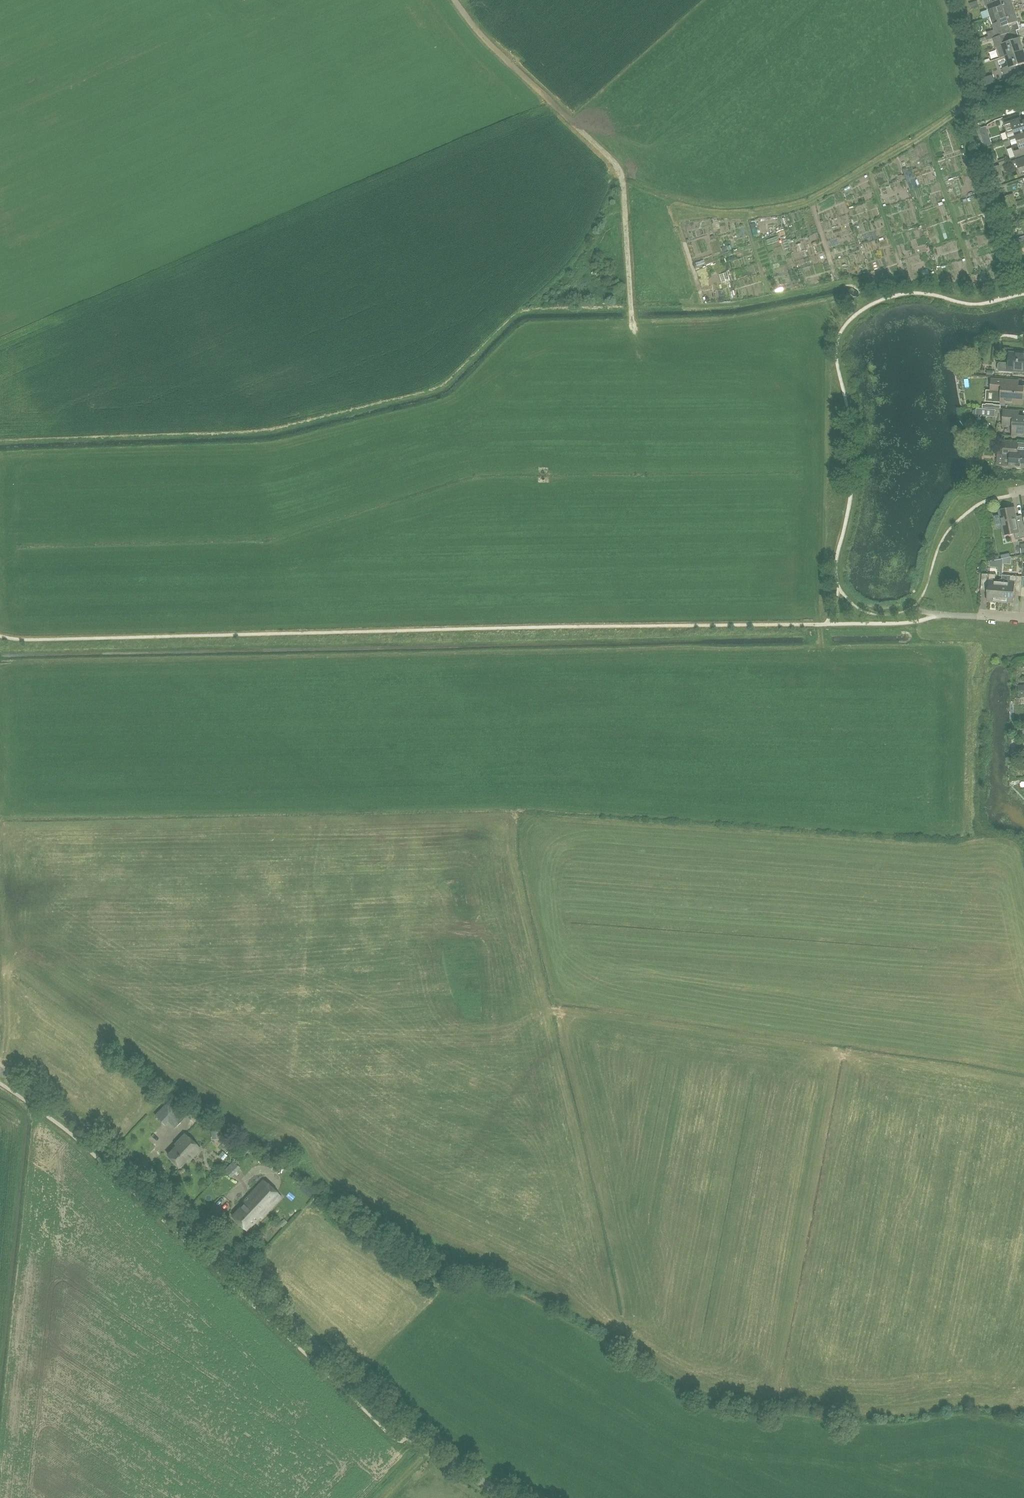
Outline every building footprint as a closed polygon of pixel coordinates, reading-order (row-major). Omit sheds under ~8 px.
[(1011,0),(984,0),(987,11),(990,17),(1014,9),(1011,0)] [(1018,21),(1014,9),(990,17),(992,25),(995,33),(986,37),(987,41),(1008,33),(1010,33),(1007,25),(1018,21)] [(1011,41),(1008,33),(987,41),(988,44),(994,42),(996,48),(997,48),(1000,58),(1005,56),(1006,56),(1023,50),(1019,38),(1011,41)] [(1023,50),(1006,56),(1009,67),(1003,69),(1006,77),(1021,72),(1023,71),(1022,65),(1023,64),(1023,53),(1023,50)] [(1006,130),(1007,132),(1014,130),(1016,137),(1023,134),(1023,121),(1022,122),(1019,115),(1003,120),(1006,130)] [(991,129),(985,130),(988,146),(995,145),(991,129)] [(1016,137),(1010,139),(1012,148),(1016,158),(1023,155),(1023,134),(1016,137)] [(1016,160),(1020,173),(1023,172),(1023,157),(1016,160)] [(792,225),(808,223),(807,214),(797,215),(797,219),(791,220),(792,225)] [(821,230),(818,219),(811,221),(814,232),(821,230)] [(1009,363),(999,362),(998,364),(997,370),(999,371),(1012,372),(1012,371),(1023,372),(1023,352),(1019,352),(1018,353),(1009,353),(1009,363)] [(1023,387),(1019,387),(1019,381),(992,379),(991,391),(996,391),(995,402),(1001,402),(1023,404),(1023,387)] [(1019,417),(1019,411),(1004,410),(1003,424),(1013,425),(1012,435),(1023,435),(1023,417),(1019,417)] [(1004,444),(1001,443),(999,445),(999,452),(1000,454),(1004,454),(1003,464),(1004,466),(1010,466),(1010,467),(1023,468),(1023,451),(1018,451),(1018,443),(1004,442),(1004,444)] [(999,510),(1004,535),(1015,533),(1016,539),(1023,538),(1023,527),(1023,521),(1017,522),(1014,507),(999,510)] [(1000,602),(1002,581),(995,581),(996,575),(982,574),(981,587),(988,587),(987,601),(1000,602)] [(1021,590),(1021,589),(1022,576),(1002,575),(1002,581),(1000,602),(1013,603),(1014,589),(1021,590)] [(184,1118),(168,1103),(155,1116),(163,1123),(168,1118),(176,1126),(184,1118)] [(162,1150),(173,1138),(165,1131),(154,1143),(162,1150)] [(186,1160),(188,1162),(201,1149),(185,1134),(175,1144),(177,1146),(168,1156),(180,1167),(186,1160)] [(232,1216),(246,1230),(259,1216),(261,1218),(281,1197),(263,1180),(243,1201),(245,1203),(232,1216)]
